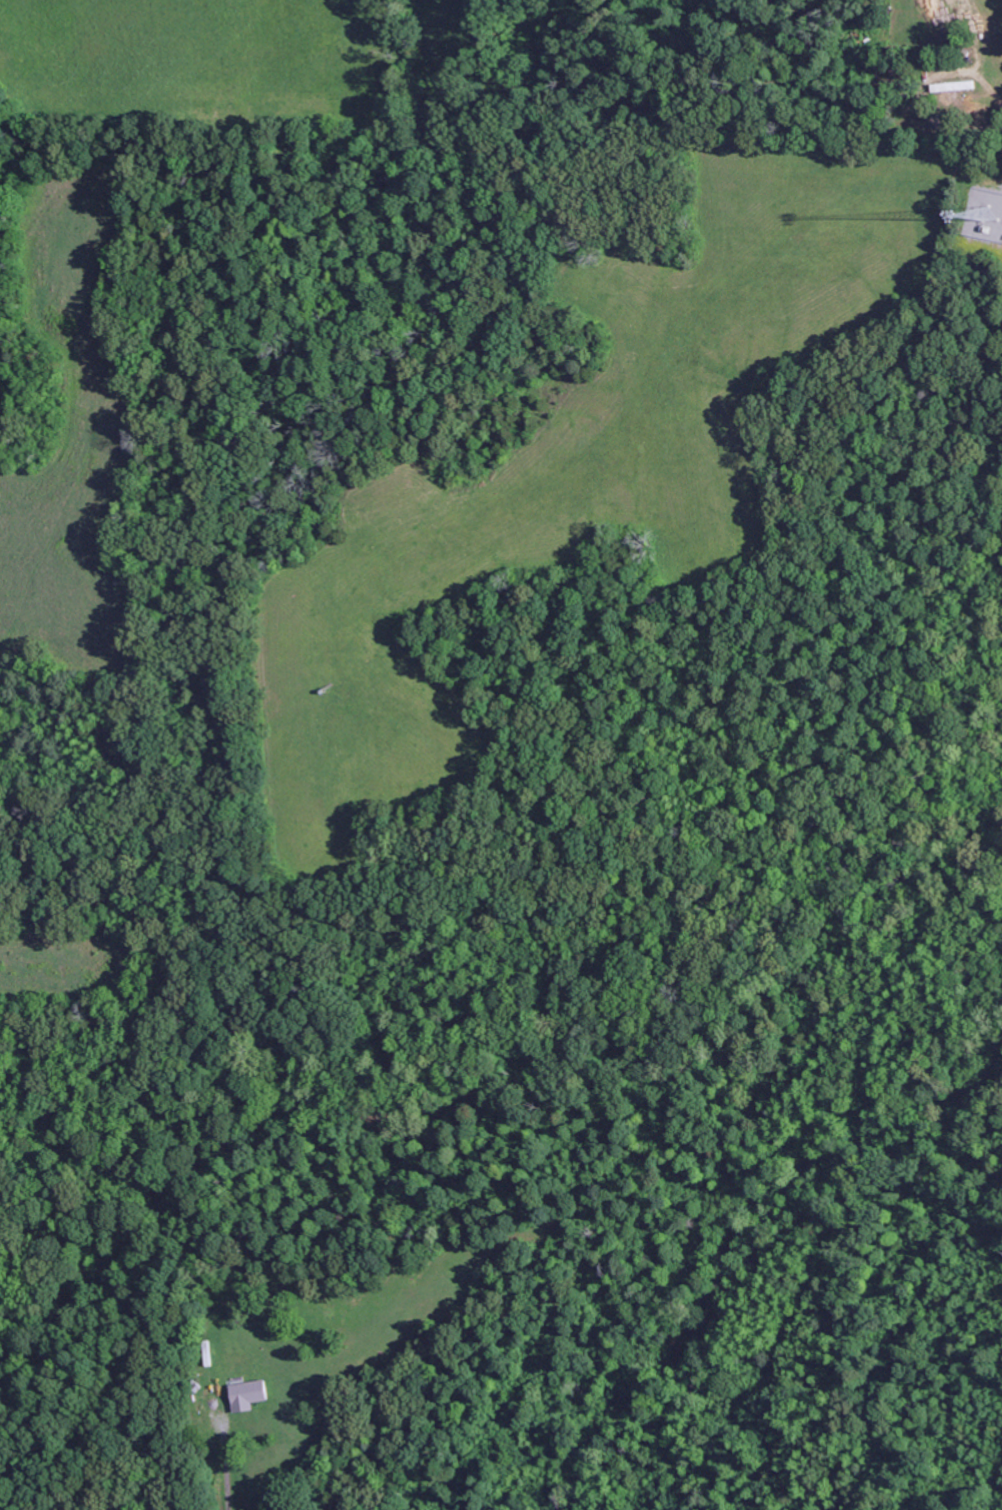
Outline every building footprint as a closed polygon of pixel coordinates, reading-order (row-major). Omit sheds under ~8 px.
[(975,91),(975,83),(931,84),(931,92),(975,91)] [(253,1411),(252,1403),(267,1401),(265,1381),(228,1385),(231,1413),(253,1411)]
